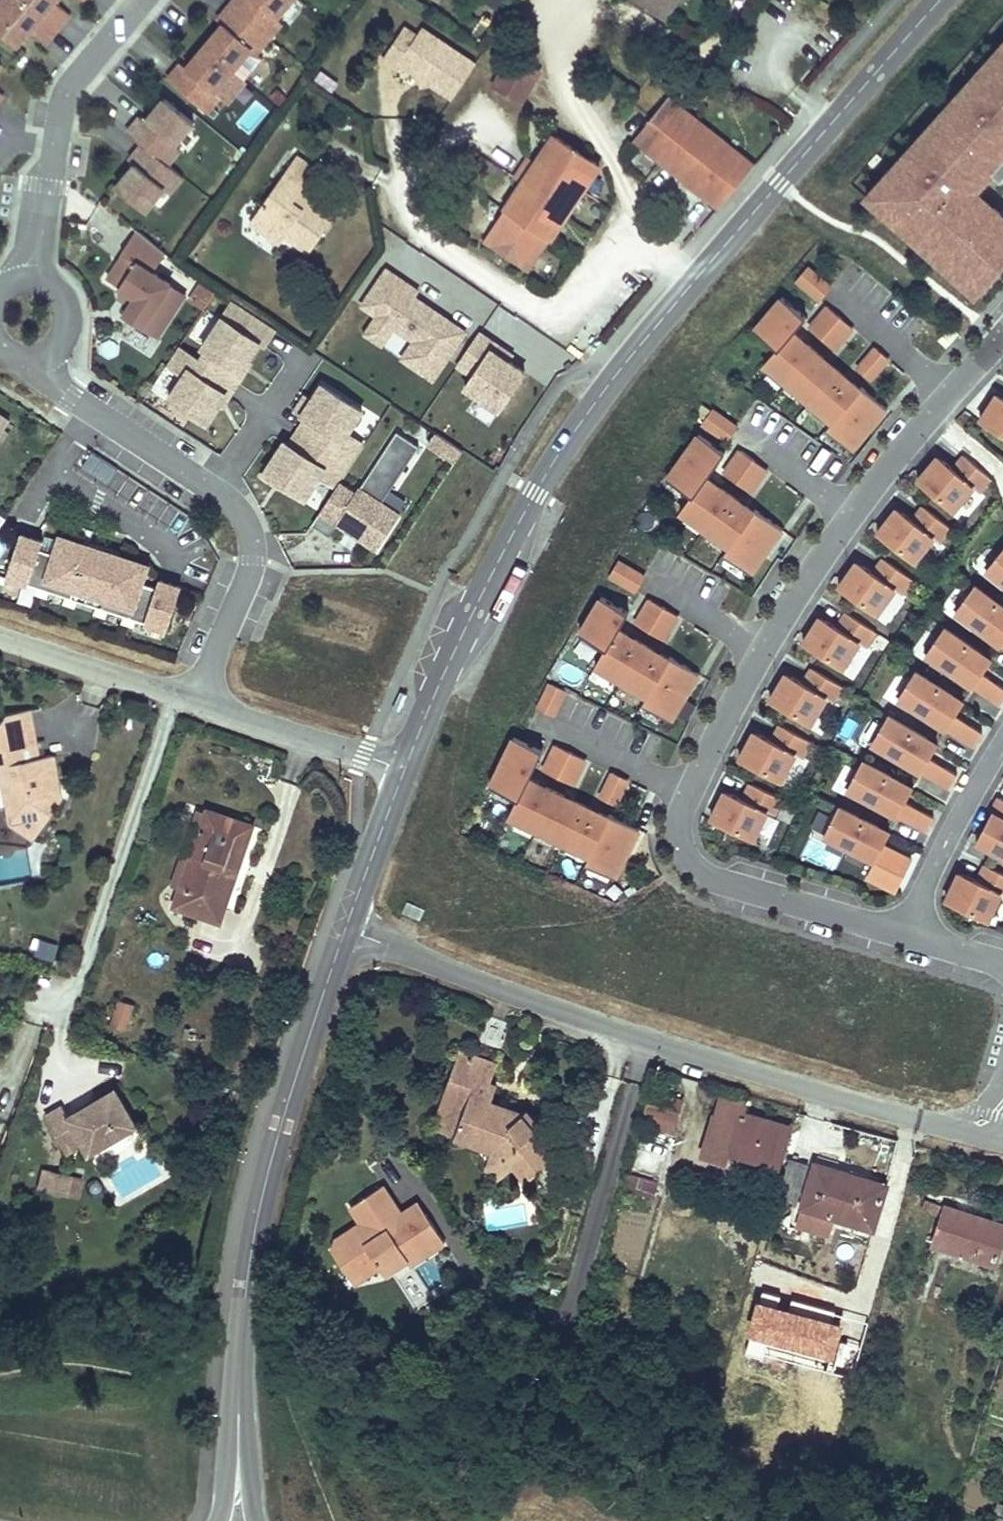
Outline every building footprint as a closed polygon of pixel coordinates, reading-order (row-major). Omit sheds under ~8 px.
[(0,3),(0,33),(16,46),(24,36),(30,30),(46,43),(57,29),(22,0),(3,0),(0,3)] [(57,29),(69,15),(53,1),(55,0),(22,0),(57,29)] [(291,0),(233,0),(229,4),(269,37),(281,23),(276,18),(291,0)] [(665,20),(678,0),(635,0),(665,20)] [(256,53),(269,37),(229,4),(216,20),(222,25),(210,39),(204,46),(232,70),(250,49),(256,53)] [(476,64),(422,29),(417,36),(405,28),(384,59),(397,68),(400,64),(421,77),(429,76),(431,84),(452,99),(476,64)] [(214,92),(232,70),(204,46),(198,54),(185,69),(180,64),(166,80),(206,113),(219,97),(214,92)] [(996,48),(972,74),(980,82),(962,102),(954,94),(930,121),(938,128),(920,148),(912,140),(880,175),(888,183),(873,200),(897,222),(905,213),(931,236),(922,245),(946,267),(954,259),(980,283),(1002,258),(1002,213),(997,208),(989,217),(966,197),(974,187),(992,168),(1002,155),(1002,54),(996,48)] [(522,103),(540,70),(512,53),(493,87),(522,103)] [(980,82),(972,74),(954,94),(962,102),(980,82)] [(431,84),(429,76),(421,77),(422,86),(431,84)] [(755,167),(668,98),(634,140),(720,208),(755,167)] [(176,146),(195,123),(166,100),(147,122),(142,118),(128,133),(143,145),(168,166),(181,150),(176,146)] [(938,128),(930,121),(912,140),(920,148),(938,128)] [(596,171),(600,166),(554,136),(537,162),(522,183),(521,185),(567,215),(596,171)] [(146,212),(165,189),(170,194),(183,178),(168,166),(143,145),(131,161),(136,166),(117,188),(146,212)] [(992,168),(1000,175),(1002,172),(1002,155),(992,168)] [(310,253),(335,217),(310,199),(303,209),(293,202),(300,192),(316,170),(297,156),(250,222),(280,244),(286,236),(310,253)] [(522,183),(537,162),(527,156),(513,177),(522,183)] [(888,183),(880,175),(865,192),(873,200),(888,183)] [(560,225),(567,215),(521,185),(509,203),(484,241),(530,271),(560,225)] [(989,217),(997,208),(974,187),(966,197),(989,217)] [(303,209),(310,199),(300,192),(293,202),(303,209)] [(905,213),(897,222),(922,245),(931,236),(905,213)] [(171,285),(153,273),(165,254),(136,230),(121,253),(124,255),(108,279),(123,289),(136,297),(131,304),(124,315),(157,337),(172,315),(157,305),(171,285)] [(954,259),(946,267),(973,291),(980,283),(954,259)] [(831,288),(807,268),(796,280),(820,300),(831,288)] [(414,300),(399,290),(403,284),(387,273),(363,309),(378,319),(395,331),(415,344),(403,362),(435,383),(466,334),(414,300)] [(199,283),(186,302),(202,313),(215,294),(199,283)] [(399,290),(414,300),(418,294),(403,284),(399,290)] [(171,285),(157,305),(172,315),(185,295),(171,285)] [(136,297),(123,289),(118,296),(131,304),(136,297)] [(860,389),(793,333),(803,321),(806,317),(782,297),(754,329),(777,349),(764,364),(832,422),(825,429),(852,451),(888,409),(861,387),(860,389)] [(264,347),(276,329),(233,301),(202,348),(212,354),(206,363),(180,346),(167,366),(183,377),(169,398),(207,423),(259,343),(264,347)] [(812,334),(836,354),(855,332),(831,311),(812,334)] [(383,349),(395,331),(378,319),(366,337),(383,349)] [(947,345),(959,332),(952,324),(939,338),(947,345)] [(460,368),(475,378),(467,390),(501,412),(526,373),(510,362),(493,352),(497,345),(481,335),(460,368)] [(493,352),(510,362),(514,356),(497,345),(493,352)] [(870,380),(888,359),(876,348),(858,369),(870,380)] [(339,483),(364,445),(347,434),(362,411),(322,385),(312,401),(300,404),(295,411),(306,418),(289,445),(284,442),(262,476),(272,482),(279,481),(305,498),(320,476),(337,487),(339,483)] [(997,393),(984,412),(985,412),(980,421),(1002,436),(1002,397),(997,393)] [(737,428),(712,410),(702,423),(728,442),(737,428)] [(10,422),(0,416),(0,437),(10,422)] [(376,549),(399,514),(382,503),(419,447),(397,432),(356,494),(339,483),(337,487),(312,525),(330,536),(338,524),(344,528),(355,528),(355,536),(376,549)] [(726,452),(699,433),(696,437),(708,446),(704,451),(718,462),(726,452)] [(452,444),(436,434),(430,444),(445,454),(452,444)] [(754,511),(707,478),(718,462),(704,451),(708,446),(696,437),(667,478),(692,495),(681,512),(729,546),(723,554),(751,574),(783,529),(755,509),(754,511)] [(457,462),(463,452),(452,444),(445,454),(457,462)] [(118,469),(92,453),(82,467),(108,485),(118,469)] [(742,454),(725,479),(752,497),(769,473),(742,454)] [(979,492),(990,478),(965,456),(954,469),(937,455),(923,473),(924,473),(918,481),(953,511),(973,487),(979,492)] [(939,542),(950,528),(923,507),(913,520),(896,507),(883,525),(884,526),(877,533),(914,562),(933,537),(939,542)] [(142,586),(146,573),(117,564),(119,558),(120,555),(89,545),(87,548),(86,554),(57,545),(53,557),(39,552),(42,544),(20,537),(6,580),(71,601),(74,592),(104,602),(101,611),(167,632),(181,589),(158,582),(156,591),(142,586)] [(87,548),(59,538),(57,545),(86,554),(87,548)] [(986,575),(1002,588),(1002,553),(986,575)] [(148,568),(119,558),(117,564),(146,573),(148,568)] [(876,615),(894,589),(900,593),(911,579),(884,559),(874,573),(857,560),(843,578),(845,579),(838,588),(876,615)] [(637,591),(645,577),(618,562),(609,576),(621,582),(637,591)] [(974,590),(955,614),(1002,650),(1002,612),(974,590)] [(101,611),(104,602),(74,592),(71,601),(101,611)] [(619,629),(629,612),(602,596),(580,634),(606,649),(607,649),(619,629)] [(650,632),(664,608),(650,600),(636,624),(650,632)] [(664,640),(678,616),(664,608),(650,632),(664,640)] [(865,647),(875,631),(847,613),(838,627),(820,616),(807,634),(809,635),(803,644),(842,669),(859,643),(865,647)] [(647,696),(669,659),(668,659),(643,644),(619,629),(607,649),(606,649),(596,666),(647,696)] [(992,663),(943,631),(925,658),(1001,707),(1002,704),(1002,689),(984,676),(992,663)] [(671,722),(699,673),(670,657),(668,659),(669,659),(647,696),(642,704),(671,722)] [(810,724),(826,697),(832,701),(841,686),(812,669),(804,683),(786,673),(774,691),(775,692),(770,701),(810,724)] [(955,718),(962,706),(914,677),(898,704),(975,750),(984,735),(955,718)] [(564,693),(565,690),(551,683),(538,709),(553,716),(564,693)] [(47,790),(44,775),(54,773),(51,755),(44,756),(41,741),(35,742),(29,710),(3,714),(0,720),(0,781),(5,809),(28,824),(38,809),(47,815),(59,798),(47,790)] [(930,762),(937,750),(887,722),(872,749),(950,792),(958,777),(930,762)] [(780,781),(795,754),(801,757),(810,741),(780,726),(772,741),(754,731),(743,750),(744,751),(740,760),(780,781)] [(538,761),(543,749),(514,736),(512,740),(525,747),(522,753),(538,761)] [(529,779),(538,761),(522,753),(525,747),(512,740),(490,785),(517,799),(509,817),(589,856),(585,864),(616,879),(640,829),(609,814),(608,816),(529,779)] [(573,785),(586,759),(556,745),(544,771),(573,785)] [(904,806),(912,791),(864,766),(848,796),(928,837),(936,822),(904,806)] [(615,805),(628,779),(613,772),(601,798),(615,805)] [(59,798),(54,773),(44,775),(47,790),(59,798)] [(753,840),(767,811),(774,815),(781,799),(750,784),(743,799),(724,790),(715,810),(716,811),(712,820),(753,840)] [(1000,798),(991,813),(993,815),(984,833),(982,831),(976,842),(1002,856),(1002,800),(1000,798)] [(29,840),(47,815),(38,809),(28,824),(5,809),(9,826),(29,840)] [(181,889),(206,813),(197,810),(171,885),(181,889)] [(885,849),(891,837),(837,810),(823,838),(873,863),(865,880),(896,895),(912,863),(885,849)] [(225,906),(252,826),(207,811),(206,813),(181,889),(175,906),(209,918),(214,903),(225,906)] [(1001,893),(1002,894),(1002,874),(985,865),(978,880),(959,872),(949,891),(950,892),(946,901),(988,921),(1001,893)] [(425,908),(407,900),(402,911),(420,919),(425,908)] [(220,921),(225,906),(214,903),(209,918),(220,921)] [(55,960),(56,943),(33,942),(32,959),(55,960)] [(126,1031),(134,1006),(119,1000),(110,1026),(126,1031)] [(541,1128),(527,1111),(523,1114),(517,1119),(510,1109),(492,1102),(498,1086),(491,1084),(498,1064),(460,1050),(445,1091),(452,1093),(450,1097),(453,1098),(446,1116),(442,1114),(437,1128),(492,1148),(495,1149),(505,1163),(509,1159),(515,1167),(528,1182),(553,1161),(532,1136),(541,1128)] [(137,1126),(115,1089),(68,1117),(62,1107),(45,1118),(67,1154),(83,1144),(90,1154),(137,1126)] [(446,1116),(453,1098),(450,1097),(452,1093),(445,1091),(433,1126),(437,1128),(442,1114),(446,1116)] [(673,1132),(681,1102),(652,1094),(644,1124),(673,1132)] [(779,1167),(790,1128),(743,1114),(746,1105),(722,1098),(718,1111),(722,1117),(719,1129),(713,1127),(711,1127),(703,1155),(725,1162),(728,1152),(779,1167)] [(523,1114),(510,1109),(517,1119),(523,1114)] [(719,1129),(722,1117),(718,1111),(713,1127),(719,1129)] [(496,1184),(515,1167),(509,1159),(505,1163),(495,1149),(492,1148),(485,1171),(496,1184)] [(796,1204),(808,1167),(789,1161),(779,1199),(796,1204)] [(840,1180),(842,1172),(815,1163),(812,1172),(840,1180)] [(63,1196),(68,1175),(46,1170),(41,1191),(63,1196)] [(874,1230),(887,1186),(842,1172),(840,1180),(812,1172),(801,1207),(836,1218),(874,1230)] [(656,1198),(657,1178),(626,1176),(625,1196),(656,1198)] [(401,1247),(416,1237),(426,1253),(445,1241),(426,1212),(422,1215),(415,1203),(401,1212),(383,1184),(350,1205),(361,1221),(335,1237),(339,1244),(332,1249),(353,1282),(379,1265),(384,1273),(408,1257),(401,1247)] [(942,1218),(945,1207),(925,1200),(921,1211),(942,1218)] [(426,1212),(419,1201),(415,1203),(422,1215),(426,1212)] [(830,1238),(836,1218),(801,1207),(795,1228),(830,1238)] [(1002,1242),(1002,1225),(945,1207),(942,1218),(933,1244),(996,1264),(1002,1242)] [(426,1253),(416,1237),(401,1247),(408,1257),(407,1258),(410,1263),(426,1253)] [(998,1503),(994,1514),(993,1514),(991,1520),(1002,1520),(1002,1505),(998,1503)]
